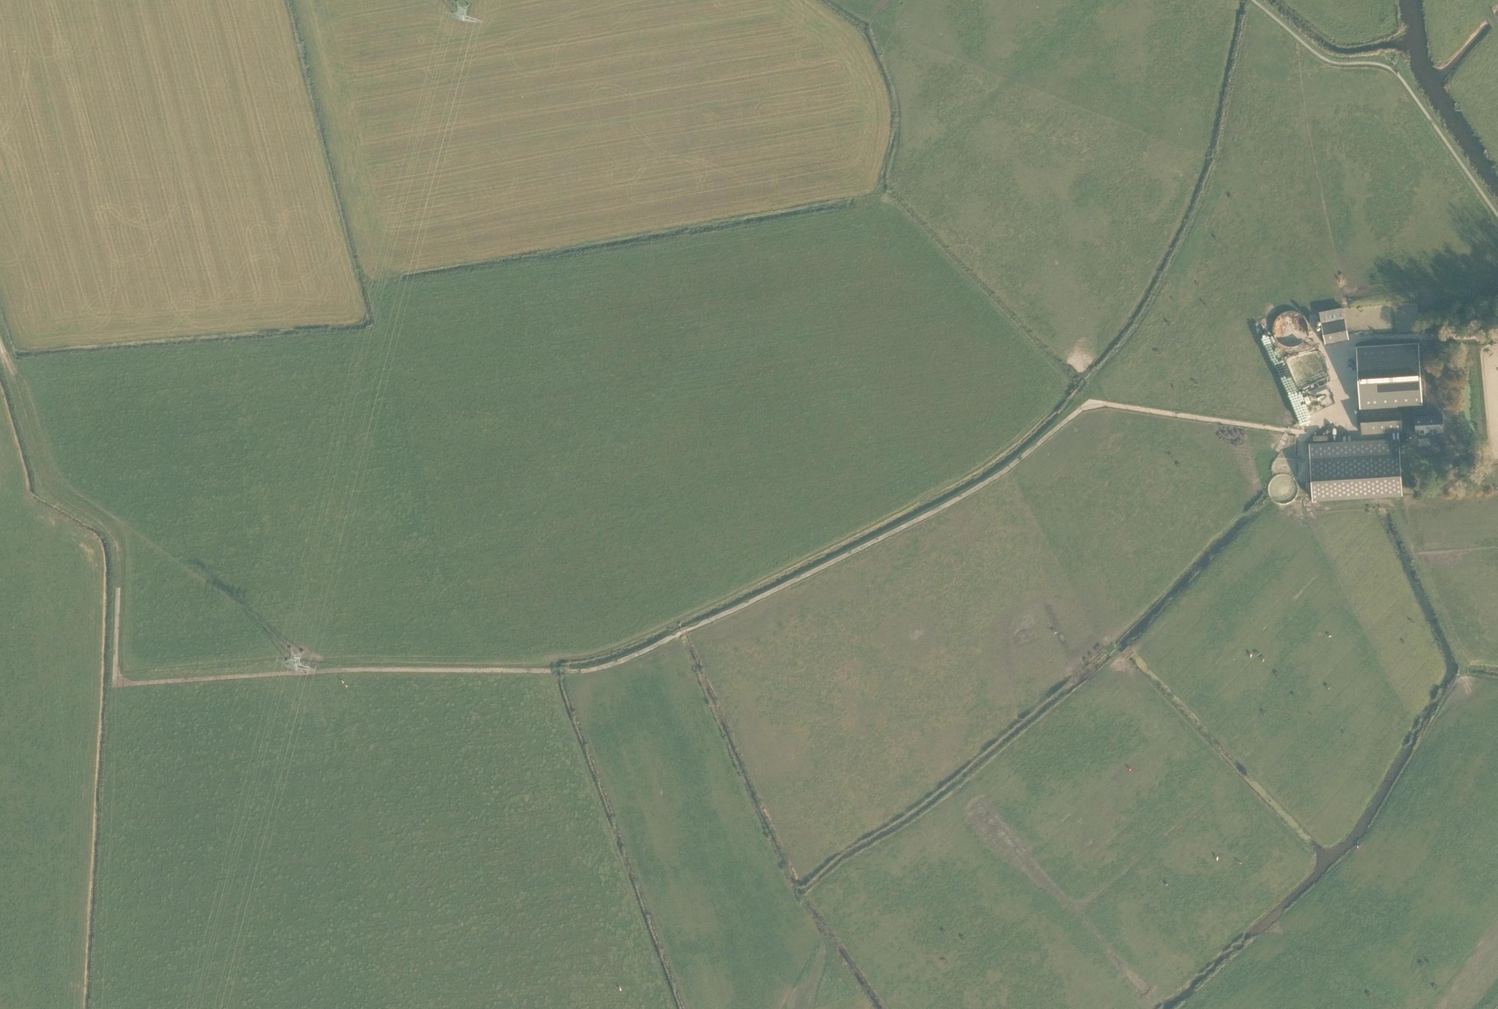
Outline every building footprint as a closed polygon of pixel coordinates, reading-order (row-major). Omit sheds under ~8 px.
[(1349,338),(1347,298),(1323,300),(1325,339),(1349,338)] [(1287,345),(1292,345),(1295,345),(1298,344),(1302,341),(1304,340),(1306,337),(1307,334),(1308,331),(1308,326),(1308,323),(1307,320),(1305,317),(1303,314),(1299,312),(1297,311),(1293,309),(1291,309),(1288,309),(1284,311),(1280,313),(1278,315),(1276,318),(1274,321),(1273,324),(1273,327),(1273,331),(1274,334),(1276,337),(1278,340),(1280,342),(1283,344),(1287,345)] [(1262,324),(1257,326),(1261,340),(1266,339),(1262,324)] [(1387,431),(1387,437),(1309,442),(1312,497),(1402,492),(1399,437),(1393,437),(1393,431),(1403,430),(1402,406),(1418,405),(1418,415),(1416,415),(1416,432),(1442,430),(1442,413),(1422,414),(1422,404),(1420,370),(1419,341),(1357,345),(1362,433),(1387,431)]
